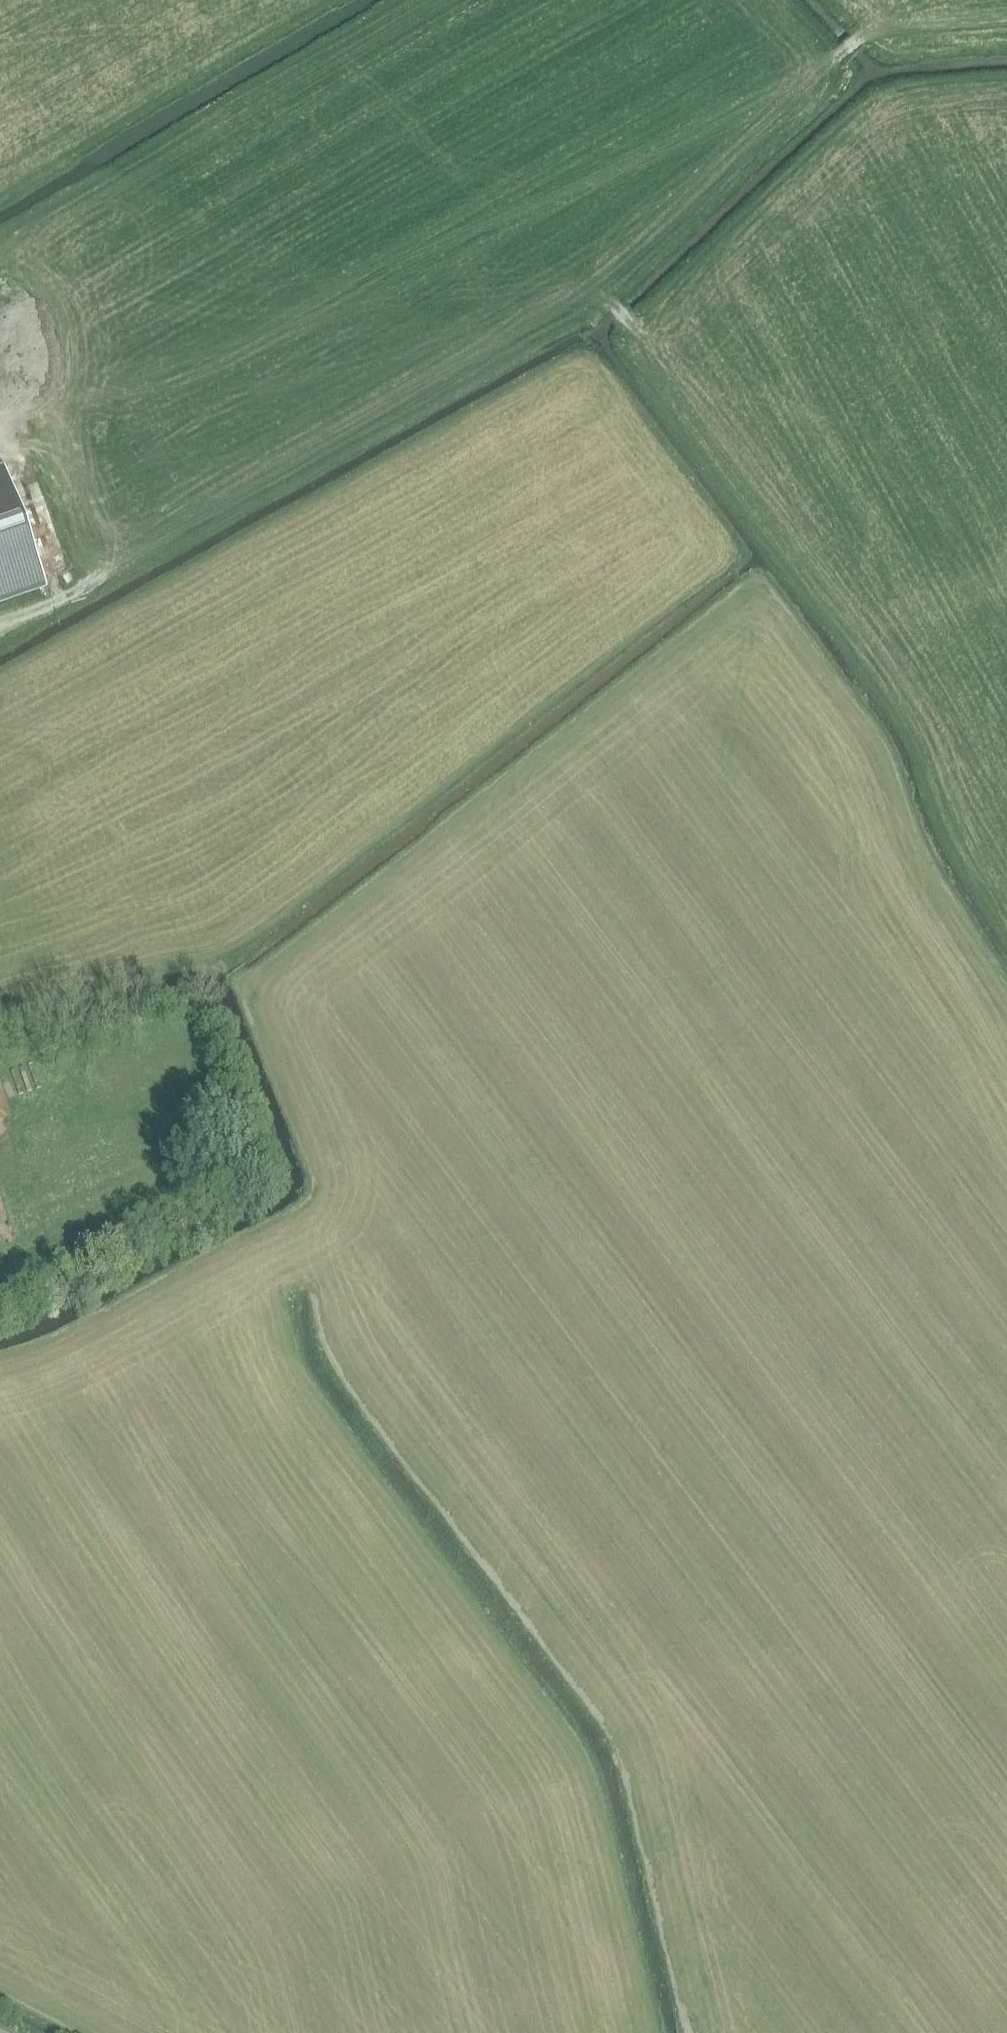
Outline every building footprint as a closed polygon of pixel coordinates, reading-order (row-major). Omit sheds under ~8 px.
[(105,563),(66,448),(0,471),(0,599),(105,563)]
